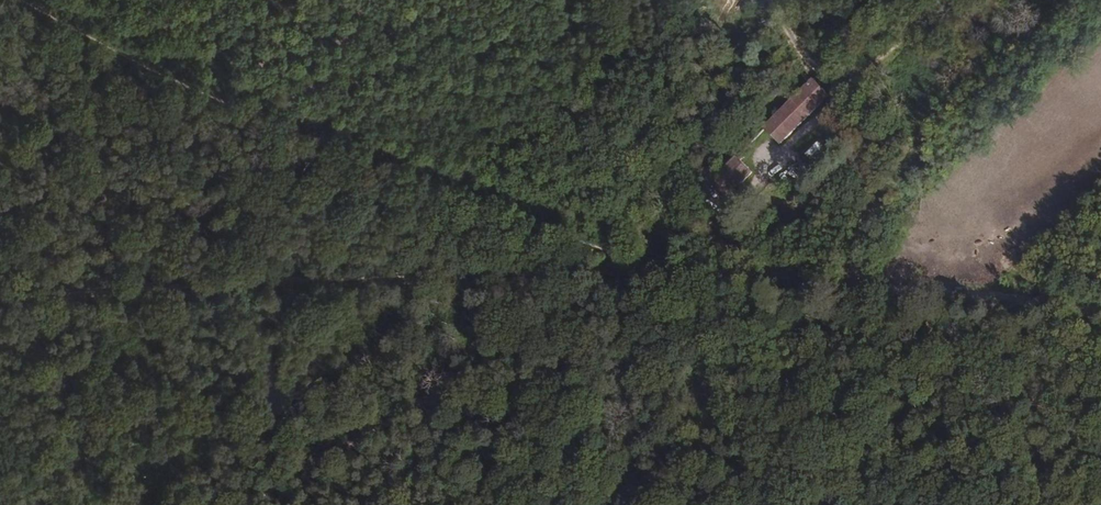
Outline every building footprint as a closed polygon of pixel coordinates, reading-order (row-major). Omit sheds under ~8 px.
[(804,82),(756,131),(771,147),(820,99),(804,82)] [(819,140),(805,153),(817,166),(832,153),(819,140)] [(726,161),(699,189),(713,203),(741,176),(726,161)]
